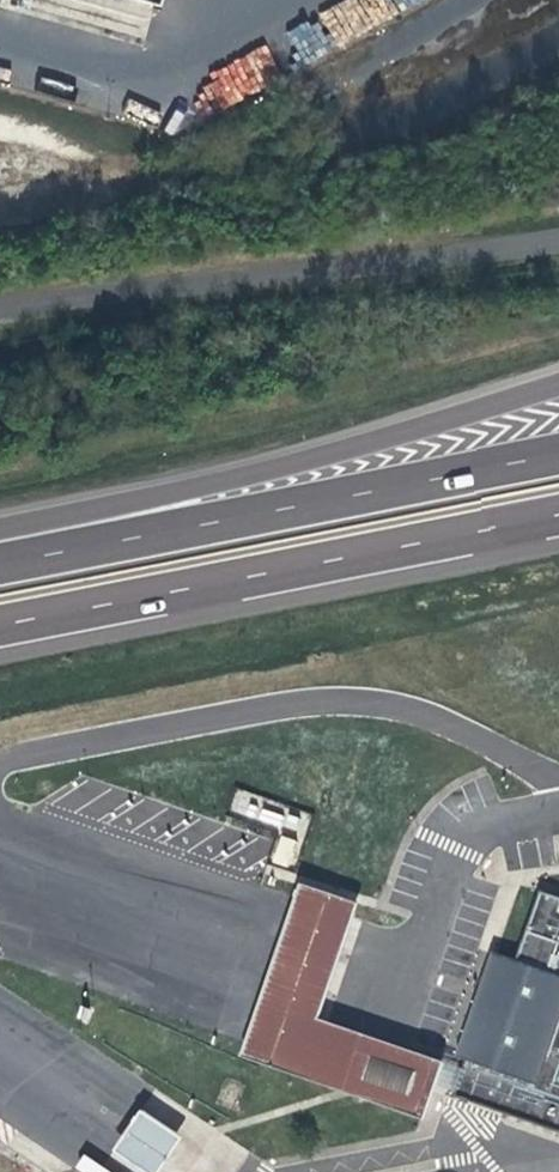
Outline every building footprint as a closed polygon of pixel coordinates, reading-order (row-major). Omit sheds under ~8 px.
[(148,12),(151,0),(108,0),(148,12)] [(277,837),(274,863),(291,865),(294,839),(277,837)] [(363,907),(305,887),(246,1060),(420,1121),(430,1124),(449,1065),(324,1024),(363,907)] [(543,893),(518,963),(506,958),(495,987),(485,986),(477,1007),(487,1011),(468,1065),(457,1097),(558,1134),(558,898),(543,893)] [(495,987),(506,958),(495,955),(485,986),(495,987)] [(459,1060),(468,1065),(487,1011),(477,1007),(459,1060)] [(147,1114),(120,1155),(145,1171),(166,1171),(186,1142),(147,1114)]
